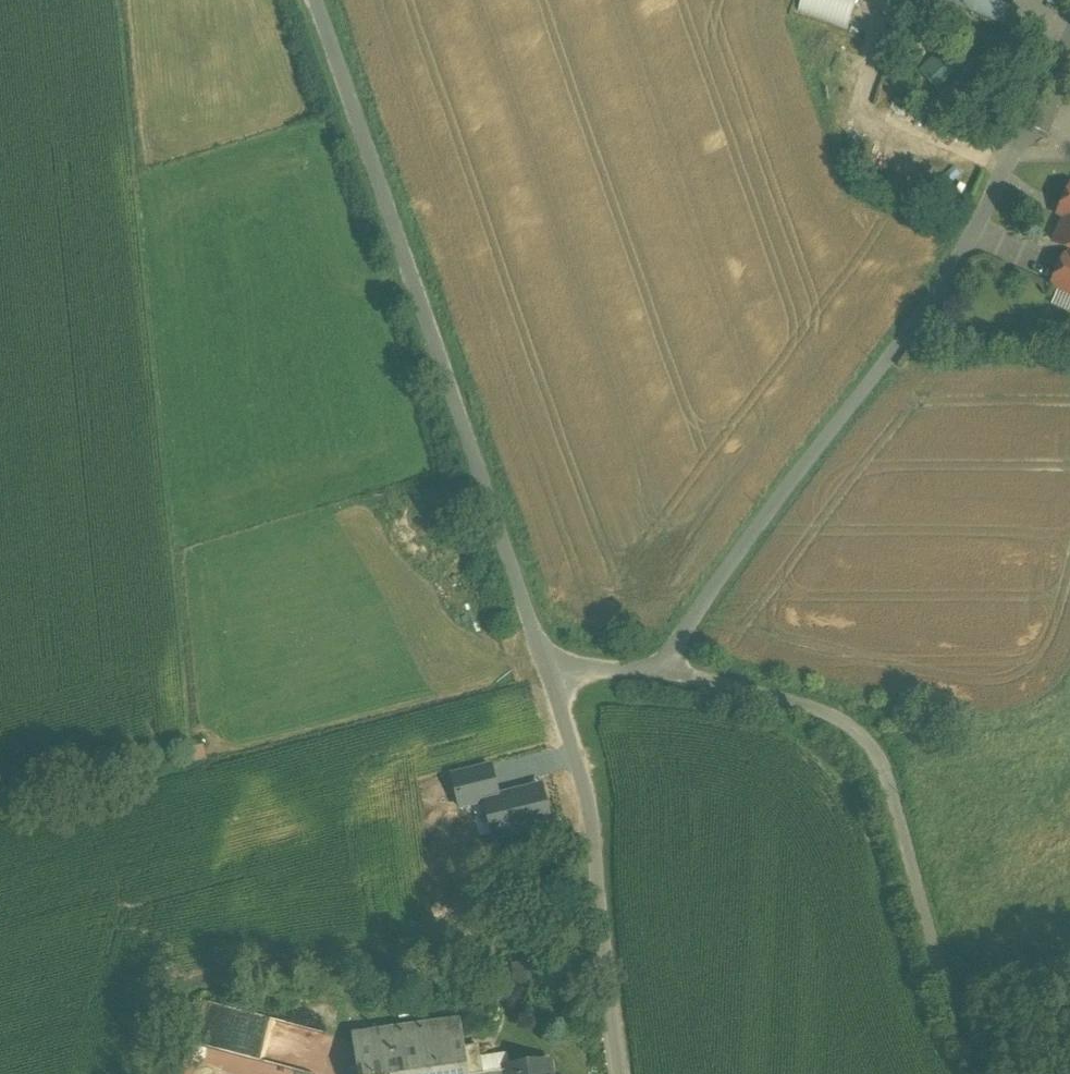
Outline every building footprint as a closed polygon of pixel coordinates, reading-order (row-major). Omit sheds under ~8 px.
[(861,0),(807,0),(802,16),(854,29),(861,0)] [(1002,25),(1003,22),(1001,21),(1007,6),(1010,7),(1013,0),(942,0),(1002,25)] [(941,92),(964,67),(945,49),(922,74),(941,92)] [(1060,216),(1067,219),(1056,245),(1069,251),(1069,192),(1060,216)] [(1066,259),(1053,287),(1069,294),(1069,261),(1066,259)] [(193,1044),(288,1065),(298,1023),(203,1002),(193,1044)] [(354,1040),(359,1073),(469,1073),(465,1048),(462,1024),(354,1040)] [(477,1047),(465,1048),(469,1073),(481,1073),(477,1047)] [(506,1068),(506,1072),(495,1073),(552,1073),(550,1062),(506,1068)]
